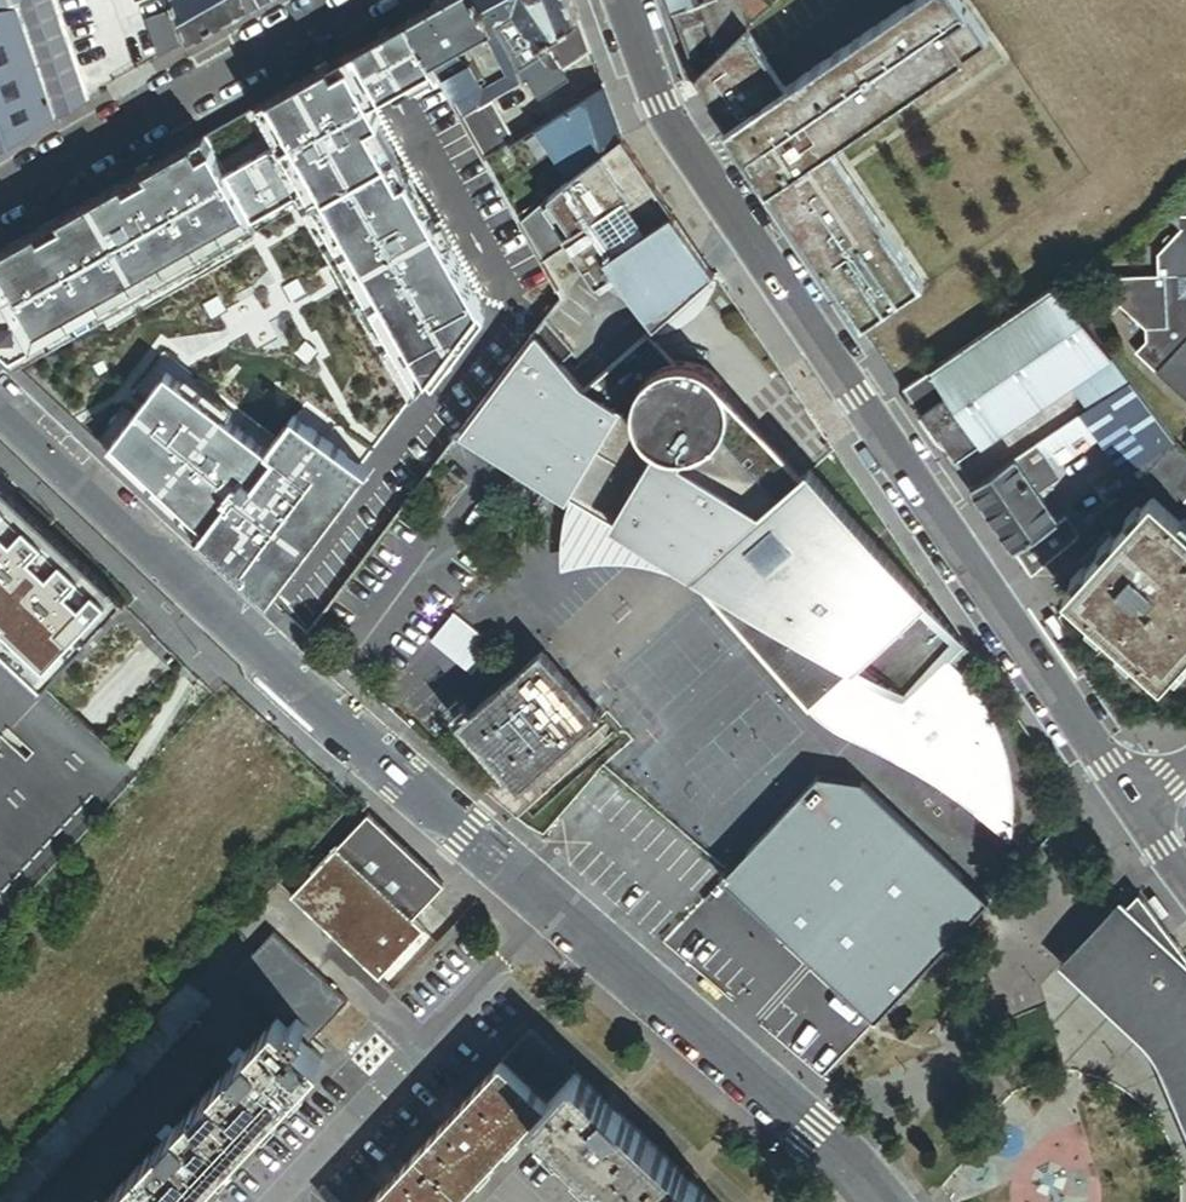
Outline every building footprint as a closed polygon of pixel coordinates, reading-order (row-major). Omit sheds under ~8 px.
[(18,8),(42,0),(0,0),(0,15),(18,8)] [(56,0),(42,0),(18,8),(55,114),(88,95),(56,0)] [(159,55),(189,39),(176,0),(141,0),(149,25),(159,55)] [(253,2),(253,0),(176,0),(189,39),(253,2)] [(492,19),(481,0),(444,0),(408,21),(431,62),(451,52),(484,32),(496,26),(492,19)] [(492,19),(515,5),(539,43),(540,42),(579,18),(573,0),(481,0),(492,19)] [(675,12),(703,2),(708,0),(670,0),(675,12)] [(755,21),(743,0),(708,0),(703,2),(721,53),(745,30),(755,21)] [(755,21),(774,4),(772,0),(743,0),(755,21)] [(961,0),(917,0),(905,8),(922,32),(963,3),(961,0)] [(675,12),(698,75),(721,53),(703,2),(675,12)] [(722,119),(847,306),(910,265),(885,229),(861,245),(835,205),(851,193),(822,148),(921,80),(924,86),(990,41),(963,3),(922,32),(905,8),(785,88),(775,74),(745,30),(721,53),(698,75),(705,94),(722,119)] [(55,114),(18,8),(0,15),(0,145),(55,114)] [(591,52),(579,18),(540,42),(547,55),(519,73),(523,83),(528,80),(540,99),(570,80),(563,70),(591,52)] [(486,160),(462,117),(452,100),(431,62),(408,21),(231,119),(352,337),(381,388),(431,361),(558,290),(542,261),(519,220),(486,160)] [(159,55),(149,25),(140,28),(134,44),(141,66),(159,55)] [(514,59),(496,26),(484,32),(506,76),(482,90),(479,85),(452,100),(462,117),(492,100),(523,83),(519,73),(514,59)] [(451,52),(431,62),(452,100),(479,85),(481,84),(470,65),(451,52)] [(622,137),(604,85),(547,121),(578,170),(622,137)] [(515,141),(492,100),(462,117),(486,160),(515,141)] [(578,170),(547,121),(533,130),(565,181),(578,170)] [(202,133),(1,250),(0,251),(0,345),(307,635),(371,552),(331,477),(380,447),(325,352),(202,133)] [(565,181),(519,220),(542,261),(568,244),(595,285),(613,270),(657,325),(705,281),(714,273),(622,137),(578,170),(565,181)] [(1105,275),(1105,304),(1119,304),(1128,313),(1135,319),(1145,329),(1145,341),(1136,351),(1185,399),(1185,220),(1182,220),(1183,234),(1173,243),(1165,249),(1157,257),(1157,273),(1105,275)] [(1163,246),(1165,249),(1173,243),(1170,239),(1163,246)] [(862,329),(925,287),(910,265),(847,306),(862,329)] [(705,281),(657,325),(656,335),(667,333),(680,327),(695,317),(706,305),(715,289),(716,282),(705,281)] [(1112,358),(1072,299),(1061,283),(904,390),(955,464),(1072,385),(1112,358)] [(561,298),(558,290),(431,361),(468,422),(535,334),(545,319),(561,298)] [(1131,322),(1135,319),(1128,313),(1125,316),(1131,322)] [(545,319),(535,334),(560,363),(573,351),(545,319)] [(1005,836),(1009,792),(1007,774),(999,743),(987,714),(971,687),(948,662),(965,647),(925,602),(810,473),(801,481),(777,466),(725,433),(727,429),(728,424),(729,419),(730,414),(730,409),(730,404),(729,399),(727,394),(726,389),(723,385),(719,379),(717,377),(713,374),(709,370),(705,368),(700,366),(696,364),(691,363),(686,362),(681,362),(675,363),(648,333),(585,390),(560,363),(535,334),(468,422),(461,432),(570,497),(564,528),(561,548),(562,571),(594,565),(620,563),(641,566),(659,570),(679,578),(685,581),(693,570),(698,572),(725,604),(812,703),(824,716),(859,740),(898,750),(908,742),(977,815),(983,811),(1005,836)] [(381,388),(352,337),(325,352),(380,447),(406,432),(381,388)] [(1089,410),(1129,383),(1112,358),(1072,385),(1089,410)] [(381,388),(406,432),(429,475),(442,458),(461,432),(468,422),(431,361),(381,388)] [(1124,476),(1171,443),(1129,383),(1089,410),(1082,415),(1098,438),(1121,472),(1124,476)] [(1082,415),(1036,446),(1042,455),(1050,467),(1052,470),(1098,438),(1082,415)] [(429,475),(406,432),(380,447),(331,477),(371,552),(429,475)] [(1135,484),(1171,443),(1124,476),(1134,485),(1135,484)] [(1171,443),(1135,484),(1151,498),(1185,529),(1185,457),(1171,443)] [(1036,446),(1015,460),(1021,469),(1036,459),(1044,471),(1050,467),(1042,455),(1036,446)] [(1037,492),(1052,482),(1044,471),(1036,459),(1021,469),(1037,492)] [(1021,469),(1015,460),(972,490),(1014,552),(1057,522),(1037,492),(1021,469)] [(1052,470),(1050,467),(1044,471),(1052,482),(1058,478),(1052,470)] [(1124,476),(1121,472),(1095,490),(1105,506),(1134,485),(1124,476)] [(127,598),(0,480),(0,649),(43,688),(127,598)] [(1151,498),(1064,597),(1072,604),(1163,684),(1185,657),(1185,529),(1151,498)] [(1028,573),(1032,578),(1071,543),(1077,536),(1064,517),(1057,522),(1014,552),(1028,573)] [(725,604),(698,572),(693,570),(685,581),(725,604)] [(1185,712),(1185,657),(1163,684),(1072,604),(1060,619),(1121,709),(1182,716),(1185,712)] [(496,648),(454,613),(431,642),(473,676),(496,648)] [(43,688),(0,649),(0,924),(140,771),(85,724),(43,688)] [(520,789),(587,729),(599,718),(541,652),(462,723),(499,765),(520,789)] [(477,783),(518,819),(614,735),(606,726),(594,737),(587,729),(520,789),(499,765),(477,783)] [(874,1017),(984,899),(867,780),(813,777),(730,883),(874,1017)] [(410,917),(440,885),(363,815),(288,896),(378,979),(423,929),(410,917)] [(1167,942),(1177,930),(1143,892),(1082,959),(1151,1022),(1168,1043),(1172,1052),(1180,1049),(1185,1061),(1183,1062),(1181,1066),(1179,1070),(1180,1074),(1180,1077),(1184,1082),(1185,1084),(1185,960),(1167,942)] [(274,1021),(302,1047),(343,1003),(269,934),(228,978),(274,1021)] [(274,1021),(241,1057),(232,1067),(171,1133),(161,1144),(107,1201),(189,1201),(318,1062),(302,1047),(274,1021)] [(542,1105),(573,1072),(527,1030),(497,1064),(542,1105)] [(226,1062),(232,1067),(241,1057),(236,1051),(226,1062)] [(542,1105),(497,1064),(451,1114),(441,1125),(392,1180),(383,1189),(371,1201),(455,1201),(530,1119),(542,1105)] [(606,1102),(573,1072),(542,1105),(530,1119),(623,1201),(716,1201),(692,1180),(682,1172),(615,1110),(606,1102)] [(606,1102),(615,1110),(620,1104),(611,1096),(606,1102)] [(441,1125),(451,1114),(444,1108),(434,1119),(441,1125)] [(155,1138),(161,1144),(171,1133),(165,1128),(155,1138)] [(682,1172),(692,1180),(698,1174),(688,1165),(682,1172)] [(383,1189),(392,1180),(384,1173),(375,1183),(383,1189)]
